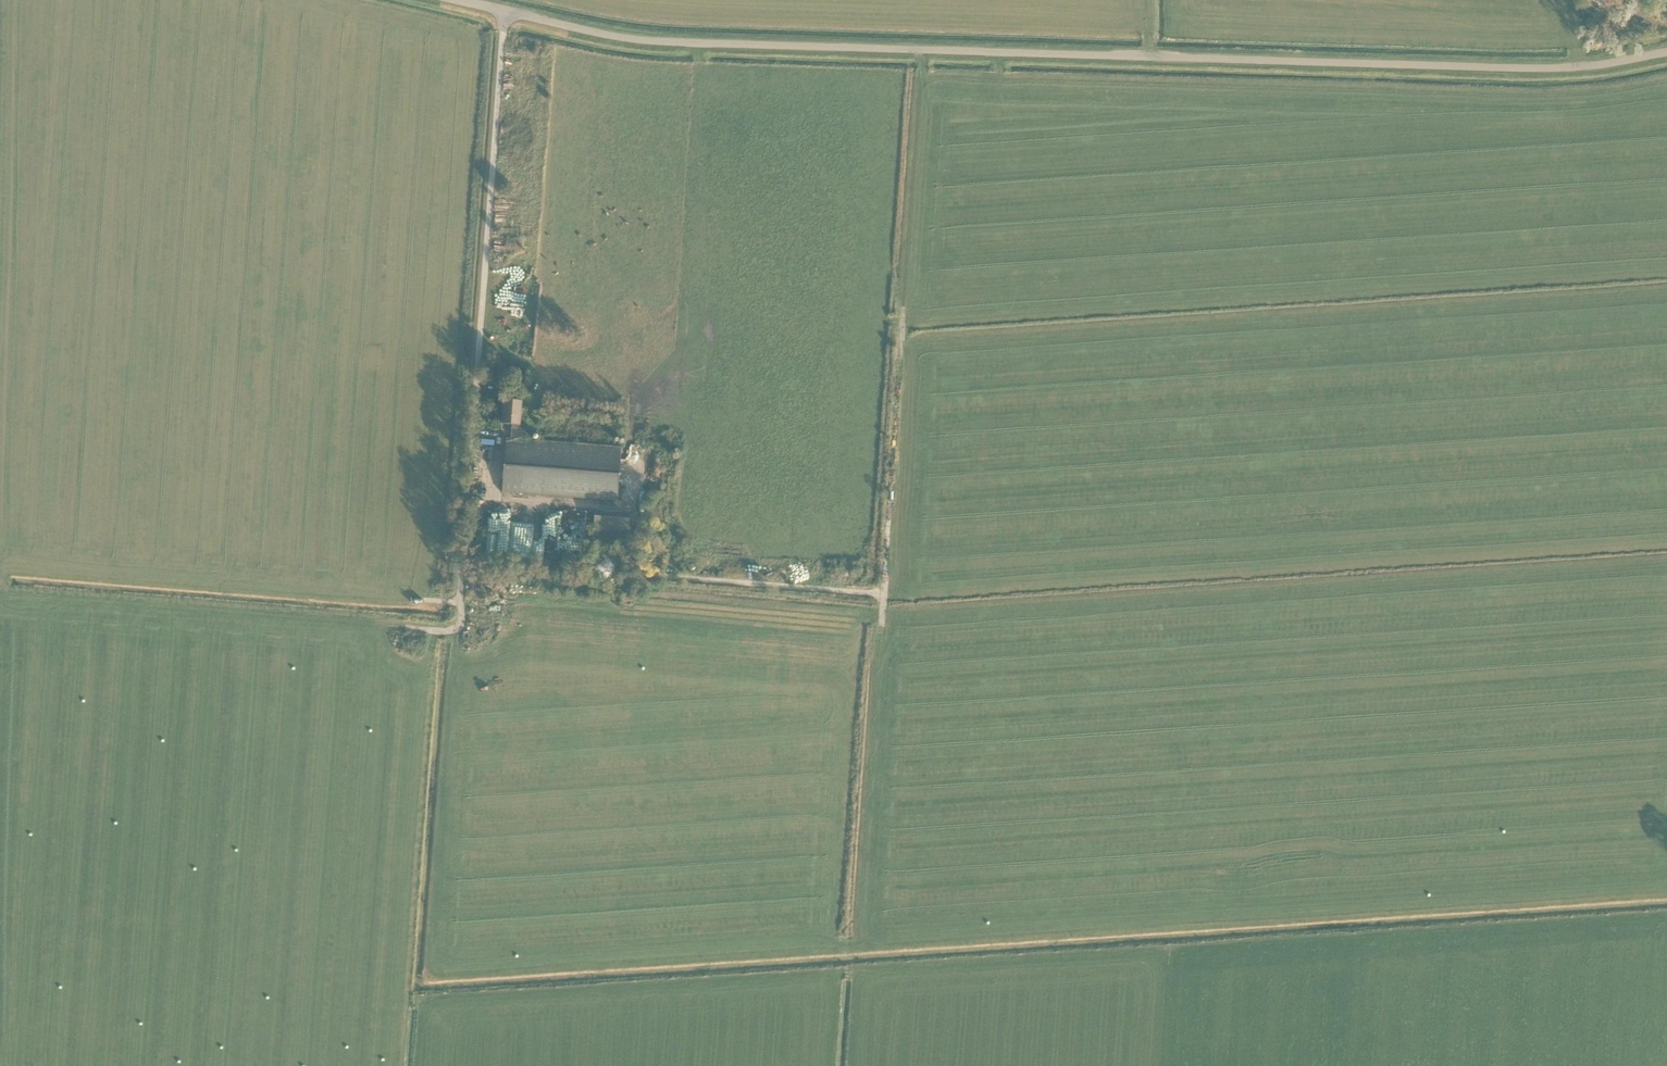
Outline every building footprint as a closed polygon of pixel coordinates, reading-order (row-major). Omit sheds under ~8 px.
[(502,491),(609,500),(618,500),(622,447),(526,439),(527,424),(520,424),(522,401),(504,399),(502,423),(512,424),(511,438),(506,438),(502,491)] [(592,545),(609,546),(629,548),(631,514),(595,513),(592,545)] [(612,549),(606,548),(601,549),(595,551),(591,555),(589,560),(588,566),(589,572),(591,577),(595,581),(601,583),(606,584),(612,583),(617,581),(621,577),(624,572),(625,566),(624,560),(621,555),(617,551),(612,549)]
